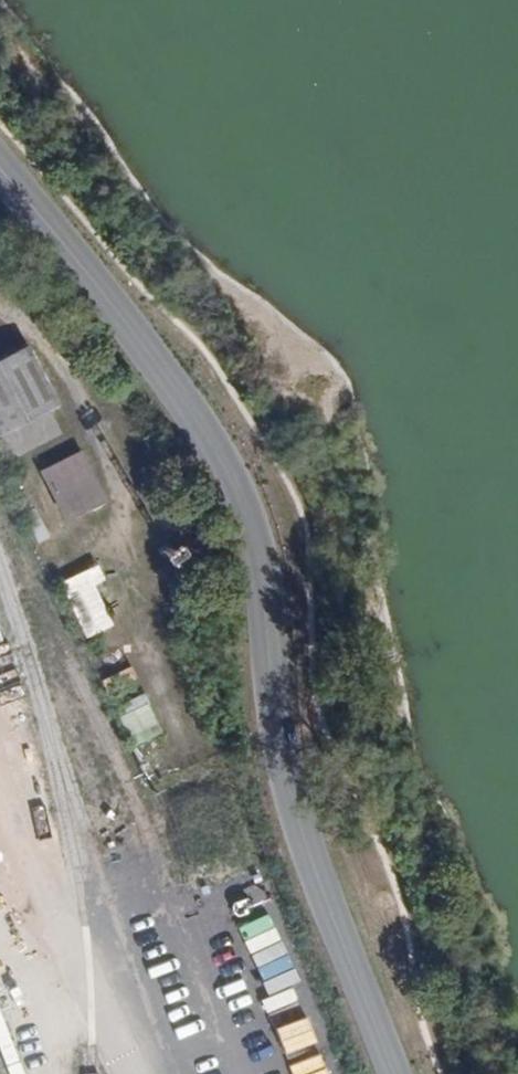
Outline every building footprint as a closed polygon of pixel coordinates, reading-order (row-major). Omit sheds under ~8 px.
[(9,465),(67,433),(47,394),(53,388),(25,333),(0,346),(0,448),(9,465)] [(43,474),(70,526),(111,506),(83,453),(43,474)] [(95,569),(65,580),(87,638),(118,627),(95,569)] [(136,747),(165,734),(147,694),(118,707),(136,747)] [(13,1003),(0,972),(0,1008),(13,1003)]
